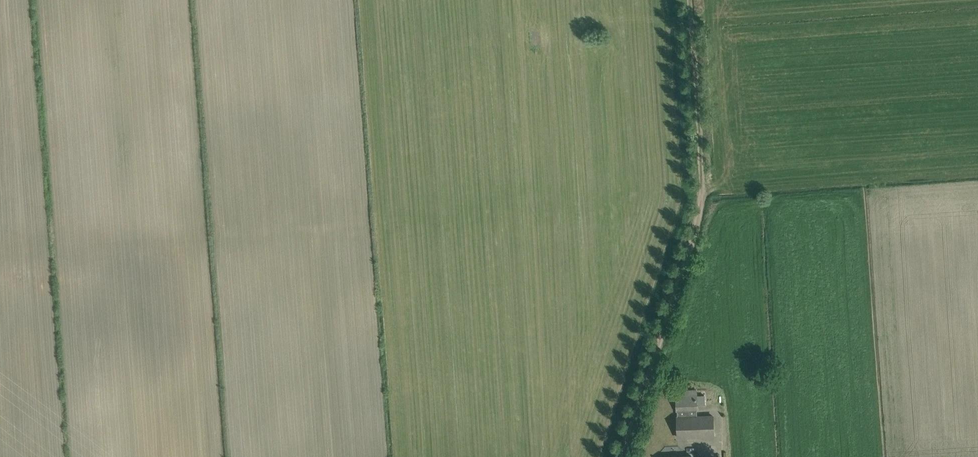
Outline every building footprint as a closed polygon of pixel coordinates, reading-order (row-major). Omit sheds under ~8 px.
[(678,437),(714,436),(713,416),(697,417),(696,393),(676,394),(678,437)]
